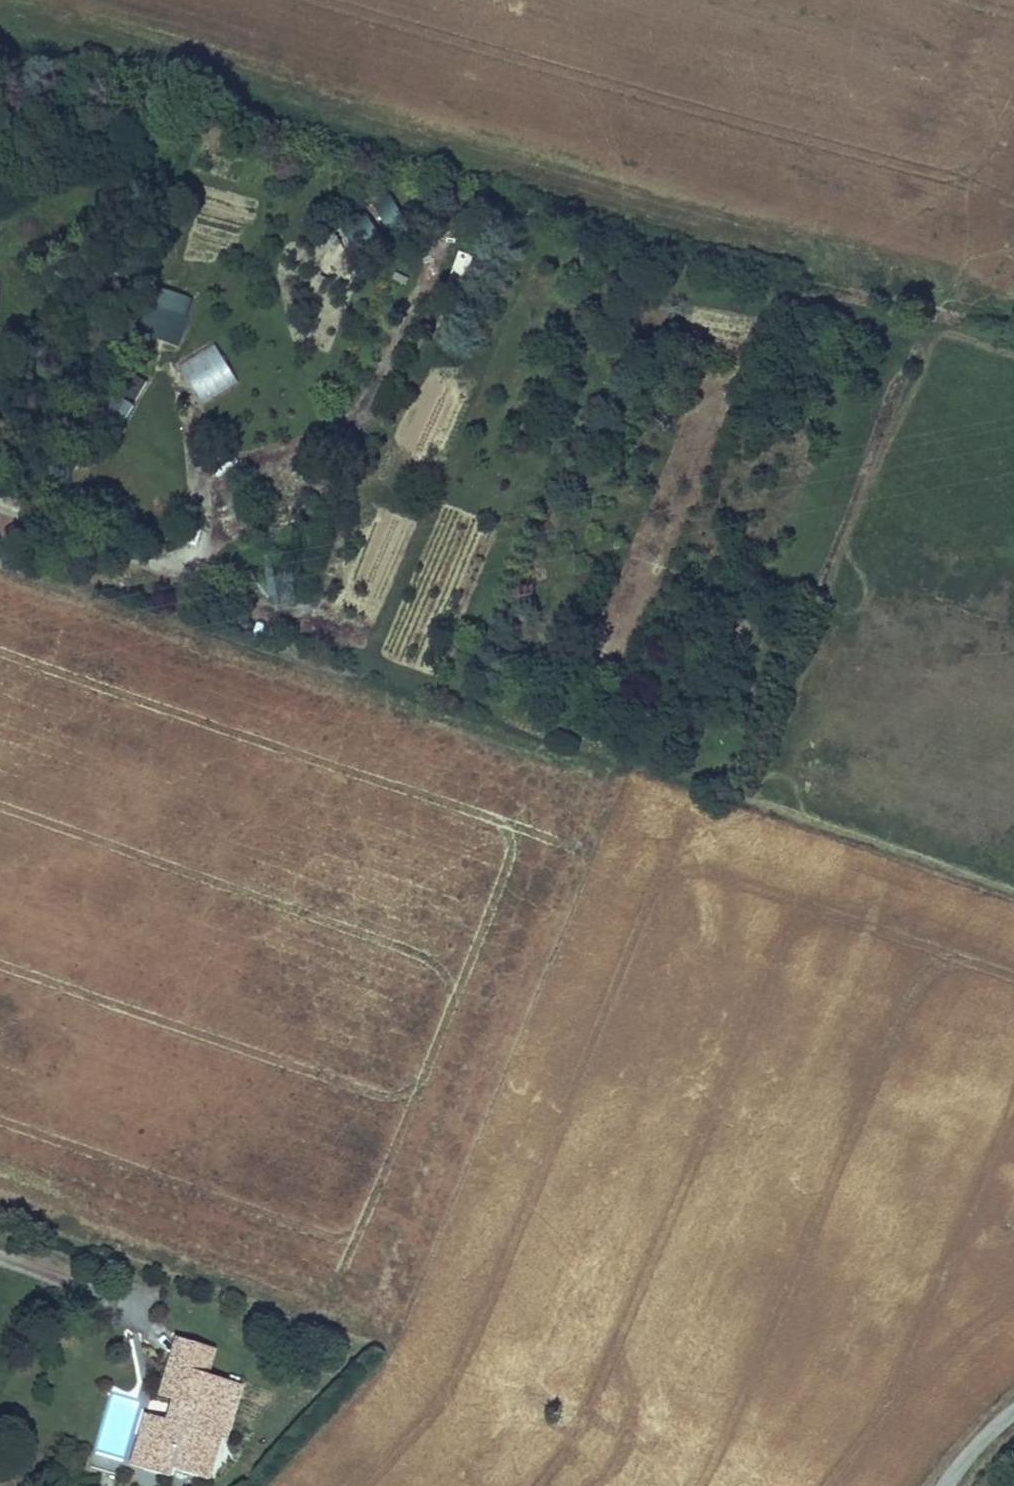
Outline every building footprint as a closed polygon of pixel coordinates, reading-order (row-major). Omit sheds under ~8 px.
[(395,196),(377,204),(384,220),(402,212),(395,196)] [(177,356),(195,300),(150,285),(132,341),(177,356)] [(205,403),(239,381),(215,344),(181,365),(205,403)] [(231,1433),(244,1376),(211,1369),(217,1345),(185,1338),(180,1361),(172,1359),(168,1379),(194,1385),(190,1402),(187,1414),(172,1411),(166,1437),(146,1432),(140,1445),(132,1462),(175,1472),(178,1463),(211,1470),(220,1430),(231,1433)] [(175,1399),(190,1402),(194,1385),(168,1379),(164,1396),(175,1399)] [(175,1399),(172,1411),(187,1414),(190,1402),(175,1399)] [(152,1406),(146,1432),(166,1437),(172,1411),(152,1406)]
